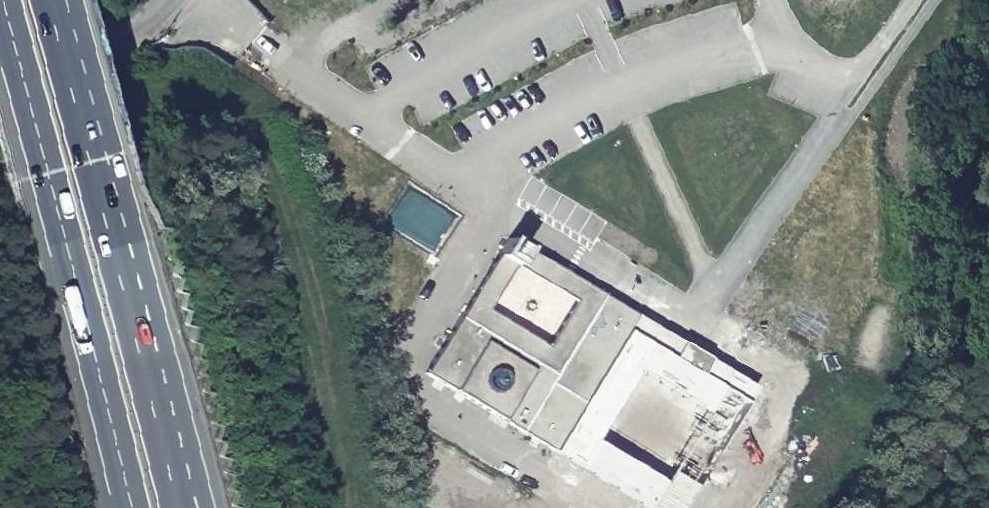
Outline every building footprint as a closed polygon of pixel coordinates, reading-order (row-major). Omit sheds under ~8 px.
[(632,313),(506,237),(423,373),(549,449),(632,313)]
